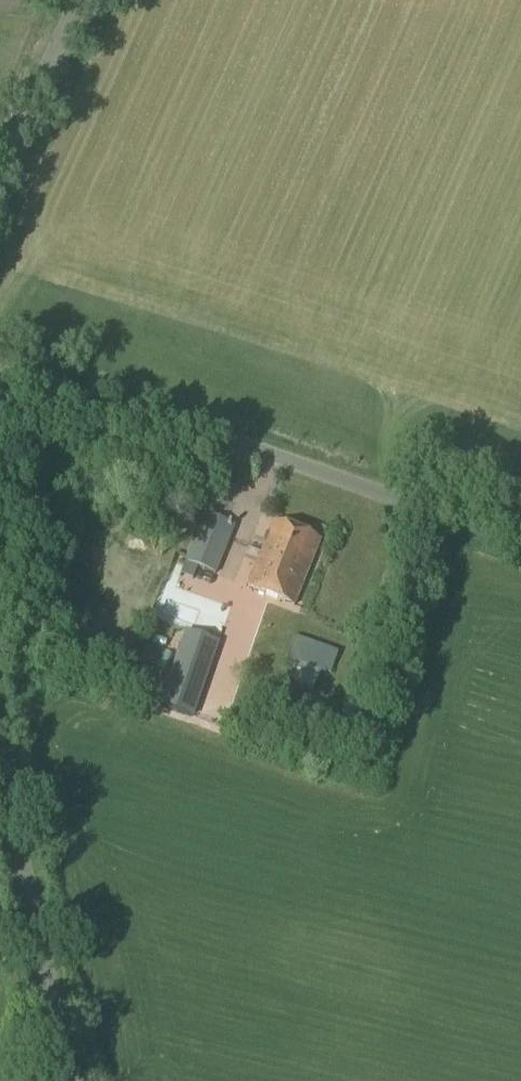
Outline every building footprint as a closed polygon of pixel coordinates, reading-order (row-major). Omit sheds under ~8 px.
[(216,575),(236,526),(204,515),(184,564),(216,575)] [(274,523),(248,588),(271,597),(294,606),(320,541),(297,532),(274,523)] [(165,617),(186,619),(188,594),(167,592),(165,617)] [(159,707),(194,719),(220,643),(185,631),(178,653),(170,675),(159,707)] [(330,675),(339,653),(296,637),(288,660),(299,664),(292,684),(314,692),(321,672),(330,675)]
